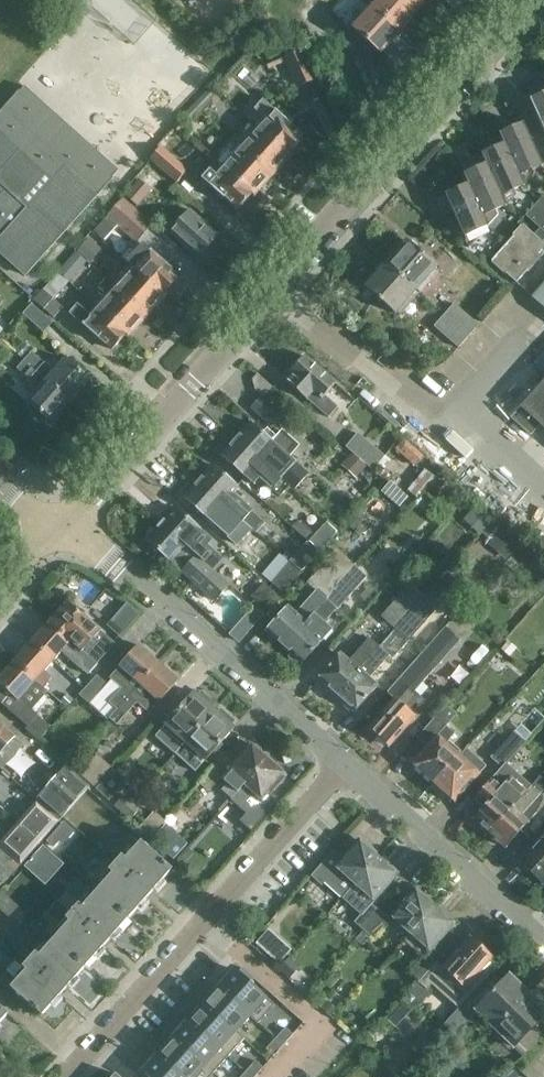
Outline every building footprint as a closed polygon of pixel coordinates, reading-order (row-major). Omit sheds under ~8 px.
[(182,78),(200,58),(135,0),(95,0),(182,78)] [(363,0),(341,0),(332,10),(354,28),(382,53),(400,33),(363,0)] [(403,0),(378,0),(372,7),(364,0),(363,0),(400,33),(418,13),(403,0)] [(418,13),(429,0),(403,0),(418,13)] [(303,49),(284,58),(297,89),(317,80),(303,49)] [(100,195),(114,179),(112,178),(119,170),(24,86),(0,113),(0,254),(26,278),(100,195)] [(217,96),(210,90),(209,89),(183,116),(191,123),(217,96)] [(530,102),(543,133),(543,95),(530,102)] [(261,129),(259,131),(289,157),(290,155),(289,154),(303,138),(290,126),(292,125),(264,100),(254,110),(264,119),(257,126),(261,129)] [(500,134),(505,144),(520,177),(543,167),(523,123),(500,134)] [(289,157),(259,131),(244,149),(273,175),(289,157)] [(487,164),(502,198),(525,188),(520,177),(505,144),(482,154),(487,164)] [(168,145),(156,153),(175,182),(186,174),(168,145)] [(273,175),(244,149),(235,158),(227,150),(219,159),(257,192),(273,175)] [(257,192),(219,159),(217,161),(219,162),(203,179),(226,199),(227,198),(240,209),(254,193),(256,194),(257,192)] [(469,185),(484,218),(506,208),(502,198),(487,164),(464,174),(469,185)] [(484,218),(469,185),(446,195),(465,238),(488,228),(484,218)] [(526,215),(537,224),(543,216),(543,195),(526,215)] [(124,197),(107,216),(92,231),(97,236),(112,221),(137,244),(154,225),(124,197)] [(199,258),(219,235),(191,210),(171,233),(199,258)] [(517,283),(543,253),(543,243),(524,225),(492,261),(517,283)] [(406,241),(385,264),(415,290),(435,267),(406,241)] [(142,245),(134,253),(130,249),(122,258),(127,262),(125,264),(162,297),(165,295),(163,293),(177,277),(163,266),(165,264),(142,245)] [(162,297),(125,264),(121,270),(128,277),(117,289),(147,315),(162,297)] [(415,290),(385,264),(365,286),(394,313),(415,290)] [(59,272),(43,290),(34,300),(55,318),(64,308),(54,300),(70,282),(59,272)] [(531,298),(543,310),(543,284),(531,298)] [(147,315),(117,289),(101,306),(131,333),(147,315)] [(34,301),(32,304),(23,314),(45,333),(54,323),(52,321),(54,319),(34,301)] [(444,316),(468,338),(479,326),(454,304),(444,316)] [(131,333),(101,306),(92,316),(84,309),(76,319),(98,339),(99,338),(113,350),(128,333),(129,335),(131,333)] [(434,327),(459,348),(468,338),(444,316),(434,327)] [(9,345),(0,338),(0,355),(9,345)] [(33,349),(24,341),(14,352),(23,360),(33,349)] [(67,359),(55,372),(32,352),(25,360),(70,400),(89,379),(67,359)] [(289,381),(316,405),(330,418),(339,407),(325,395),(335,383),(305,357),(292,372),(294,375),(289,381)] [(70,400),(25,360),(17,369),(30,380),(28,382),(38,391),(28,403),(50,422),(70,400)] [(269,390),(262,378),(241,390),(248,403),(269,390)] [(520,406),(543,429),(543,380),(520,406)] [(283,430),(272,442),(250,422),(248,424),(244,423),(240,428),(241,432),(236,438),(289,486),(294,491),(295,490),(310,473),(290,457),(300,446),(283,430)] [(346,447),(353,453),(374,470),(386,456),(358,432),(346,447)] [(289,486),(236,438),(230,444),(226,443),(222,448),(223,452),(221,454),(247,477),(252,471),(271,489),(280,496),(289,486)] [(212,464),(198,480),(243,520),(258,534),(266,525),(231,494),(238,487),(212,464)] [(243,520),(198,480),(184,497),(209,519),(214,513),(234,531),(243,520)] [(518,489),(506,503),(522,517),(534,504),(518,489)] [(212,539),(200,529),(175,506),(173,509),(169,508),(165,513),(166,517),(161,523),(209,566),(218,556),(206,545),(212,539)] [(291,560),(304,572),(340,532),(322,515),(317,520),(323,526),(314,535),(312,533),(312,534),(303,526),(299,532),(309,540),(291,560)] [(209,566),(161,523),(146,539),(171,562),(177,555),(188,564),(181,571),(216,601),(230,585),(209,566)] [(266,631),(284,648),(342,584),(341,583),(356,566),(337,549),(307,583),(316,591),(296,614),(288,606),(266,631)] [(290,561),(272,582),(284,593),(302,572),(290,561)] [(334,631),(324,623),(337,609),(338,609),(352,593),(368,576),(356,566),(342,584),(284,648),(302,664),(325,639),(326,640),(334,631)] [(439,607),(411,582),(381,617),(410,642),(439,607)] [(68,601),(32,641),(53,660),(70,642),(83,654),(84,653),(87,655),(80,664),(90,673),(98,665),(116,643),(102,632),(68,601)] [(110,622),(121,632),(134,617),(123,607),(110,622)] [(415,693),(461,641),(469,632),(453,619),(387,692),(395,699),(369,728),(389,746),(415,717),(408,711),(415,703),(420,707),(425,701),(415,693)] [(318,679),(337,695),(380,647),(370,638),(349,661),(341,654),(318,679)] [(29,727),(26,729),(40,741),(52,727),(39,715),(33,710),(49,692),(44,687),(54,677),(45,670),(53,660),(32,641),(0,676),(0,702),(29,727)] [(139,645),(120,666),(110,678),(122,689),(109,703),(117,710),(159,663),(139,645)] [(380,647),(337,695),(355,712),(378,687),(369,679),(390,656),(380,647)] [(159,663),(117,710),(109,719),(117,726),(138,703),(150,714),(179,681),(159,663)] [(98,675),(81,694),(78,691),(72,697),(70,696),(71,695),(60,686),(52,696),(62,705),(63,704),(69,709),(80,696),(90,704),(108,684),(98,675)] [(175,753),(213,711),(193,693),(155,735),(175,753)] [(418,737),(428,746),(412,763),(434,782),(461,751),(450,741),(456,734),(447,726),(458,714),(447,705),(418,737)] [(233,728),(213,711),(175,753),(195,771),(233,728)] [(3,770),(25,745),(0,723),(0,767),(3,770)] [(515,731),(492,758),(503,768),(506,764),(527,741),(515,731)] [(223,791),(233,800),(268,760),(250,744),(223,774),(224,776),(231,782),(223,791)] [(461,751),(434,782),(455,801),(479,774),(470,766),(473,762),(461,751)] [(112,767),(98,754),(80,775),(94,787),(112,767)] [(286,776),(268,760),(233,800),(242,808),(255,793),(263,801),(286,776)] [(503,768),(473,801),(483,810),(475,819),(490,832),(531,787),(506,764),(503,768)] [(67,765),(36,799),(36,800),(60,821),(91,787),(67,765)] [(224,776),(223,774),(214,767),(199,783),(209,792),(224,776)] [(128,781),(114,769),(96,789),(110,801),(128,781)] [(490,832),(506,846),(528,821),(521,814),(543,788),(543,776),(543,775),(543,774),(543,773),(490,832)] [(40,842),(59,820),(36,802),(17,822),(40,842)] [(267,814),(257,805),(242,821),(252,831),(267,814)] [(40,842),(17,822),(0,840),(0,844),(21,864),(40,842)] [(543,880),(543,836),(520,863),(542,882),(543,880)] [(343,895),(355,883),(378,856),(359,838),(342,857),(334,850),(333,850),(312,874),(322,883),(325,879),(343,895)] [(46,842),(26,863),(47,883),(67,861),(46,842)] [(130,919),(173,871),(142,842),(126,860),(123,857),(110,872),(113,875),(98,891),(130,919)] [(21,866),(0,846),(0,894),(7,887),(5,885),(21,866)] [(398,874),(378,856),(355,883),(375,900),(398,874)] [(391,915),(411,933),(434,906),(415,889),(391,915)] [(87,968),(130,919),(98,891),(82,909),(79,906),(67,920),(70,923),(55,939),(87,968)] [(363,930),(380,910),(372,903),(354,922),(363,930)] [(434,906),(411,933),(404,941),(423,958),(410,972),(411,973),(409,975),(411,977),(403,986),(409,991),(436,961),(427,953),(454,924),(434,906)] [(373,939),(390,920),(380,910),(363,930),(373,939)] [(271,925),(258,939),(279,960),(293,946),(271,925)] [(469,938),(443,967),(440,971),(434,965),(437,962),(436,961),(409,991),(422,1003),(432,992),(429,989),(433,985),(459,1008),(488,977),(499,965),(490,958),(491,957),(469,938)] [(43,1016),(87,968),(55,939),(39,957),(36,954),(23,968),(26,971),(12,988),(43,1016)] [(294,989),(253,952),(234,974),(275,1010),(294,989)] [(257,1031),(275,1010),(234,974),(216,995),(257,1031)] [(510,974),(498,986),(488,977),(459,1008),(444,1025),(456,1037),(475,1016),(484,1025),(487,1022),(494,1029),(529,993),(510,974)] [(494,1029),(514,1048),(516,1046),(525,1055),(543,1036),(534,1027),(543,1017),(543,1008),(529,993),(494,1029)] [(257,1031),(216,995),(198,1016),(239,1052),(257,1031)] [(10,1014),(0,1005),(0,1025),(10,1014)] [(308,1011),(301,1005),(294,1013),(301,1019),(308,1011)] [(221,1073),(239,1052),(198,1016),(179,1036),(221,1073)] [(289,1035),(281,1028),(274,1036),(282,1043),(289,1035)] [(179,1036),(161,1058),(182,1076),(217,1076),(221,1073),(179,1036)] [(271,1053),(263,1046),(256,1054),(264,1061),(271,1053)] [(145,1076),(182,1076),(161,1058),(145,1076)]
